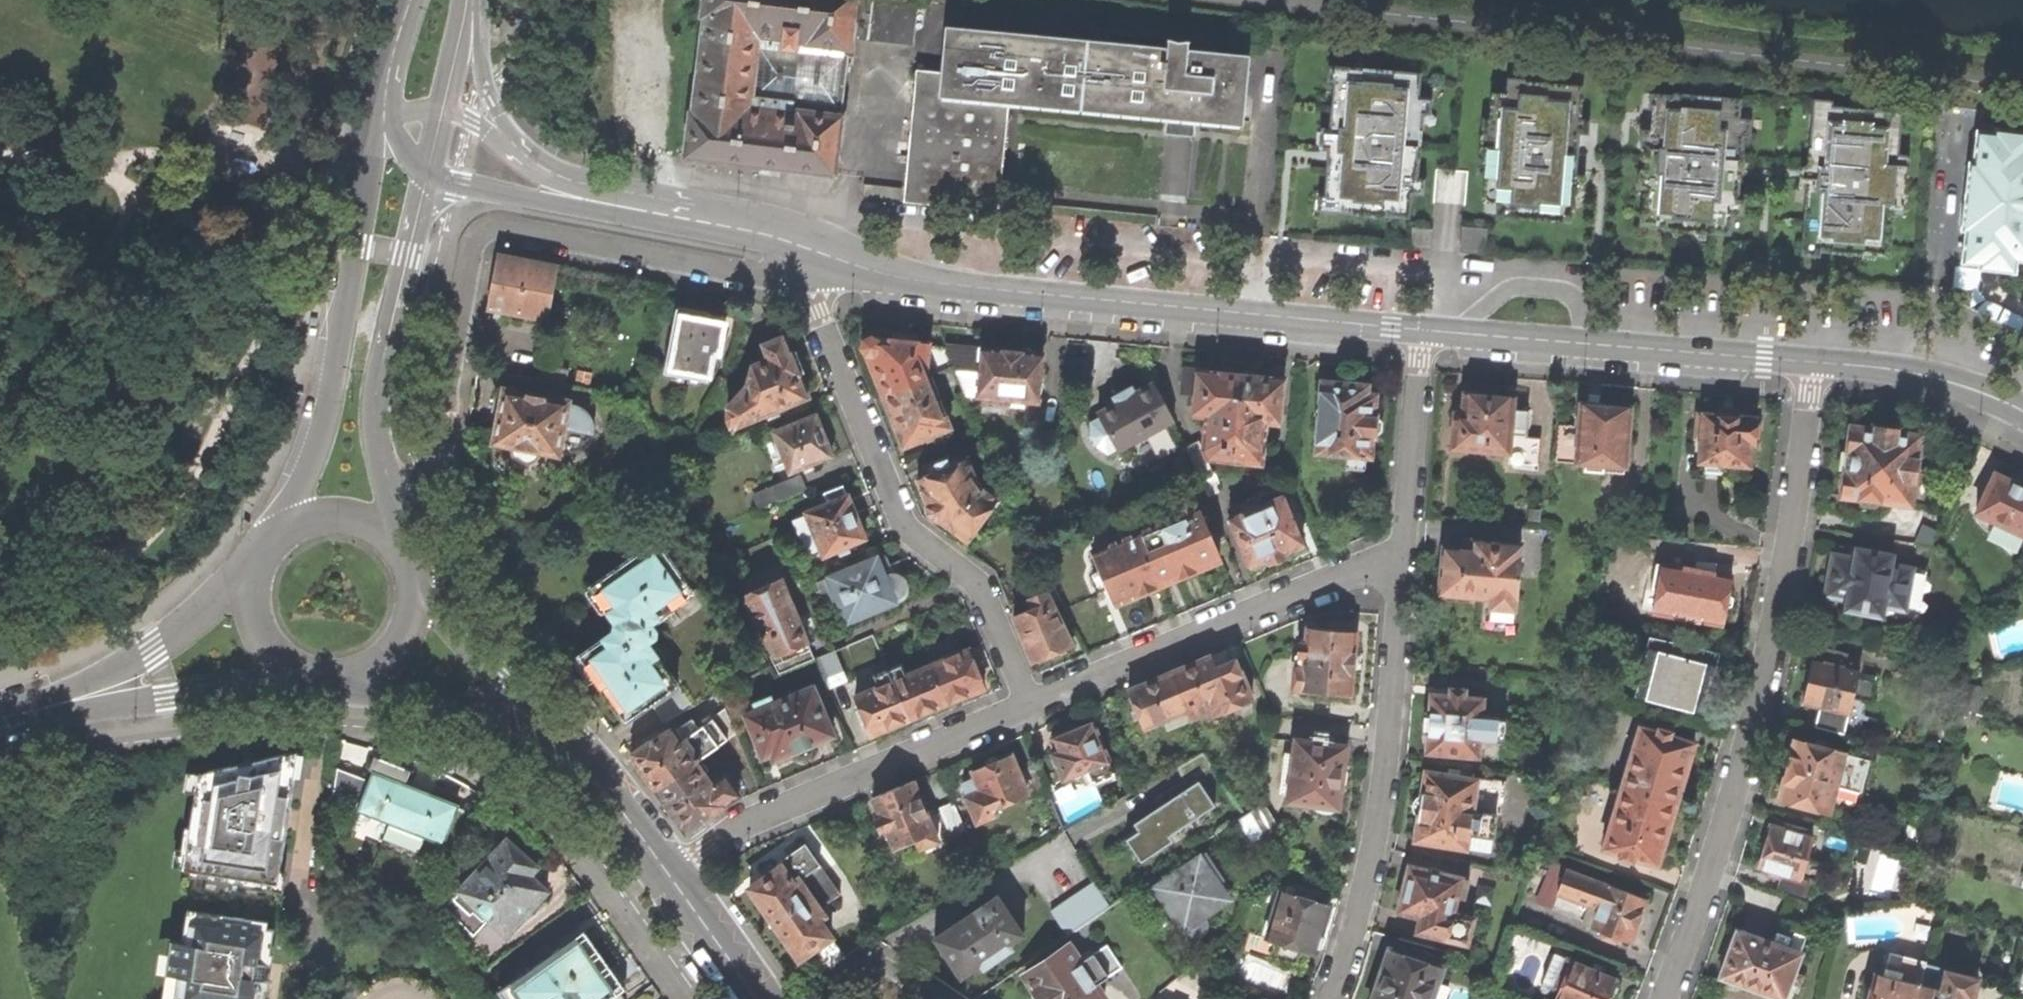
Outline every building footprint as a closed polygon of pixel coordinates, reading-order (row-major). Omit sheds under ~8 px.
[(688,154),(769,165),(835,173),(844,108),(850,57),(852,38),(913,44),(917,0),(705,0),(703,14),(707,14),(695,112),(691,112),(688,154)] [(916,69),(904,200),(953,205),(1000,209),(1010,100),(1169,115),(1167,132),(1196,135),(1198,117),(1244,122),(1251,51),(1193,46),(1194,38),(1172,36),(1172,45),(948,24),(944,72),(916,69)] [(1419,77),(1325,69),(1324,84),(1331,85),(1327,128),(1317,128),(1315,152),(1324,152),(1324,154),(1321,196),(1312,196),(1310,219),(1410,226),(1412,202),(1425,203),(1426,179),(1416,178),(1420,118),(1428,119),(1430,101),(1417,100),(1419,77)] [(1581,88),(1507,82),(1506,97),(1491,96),(1489,123),(1480,123),(1476,179),(1484,180),(1482,205),(1494,206),(1493,223),(1570,229),(1572,196),(1586,197),(1588,173),(1579,173),(1581,146),(1590,147),(1592,119),(1578,118),(1581,88)] [(1737,102),(1647,96),(1646,109),(1652,109),(1651,114),(1650,135),(1638,134),(1637,148),(1646,148),(1644,178),(1635,177),(1634,194),(1645,194),(1643,217),(1636,216),(1635,234),(1729,241),(1731,222),(1742,223),(1743,202),(1735,201),(1738,164),(1740,141),(1748,141),(1749,123),(1736,122),(1737,102)] [(1830,118),(1812,116),(1808,169),(1814,169),(1814,173),(1813,195),(1805,194),(1800,252),(1869,257),(1870,249),(1887,250),(1891,201),(1883,200),(1885,173),(1893,175),(1896,126),(1881,123),(1872,113),(1833,109),(1830,118)] [(1988,124),(1987,130),(1974,128),(1970,162),(1966,161),(1959,231),(1965,231),(1962,263),(1980,264),(1980,269),(2012,271),(2014,259),(2022,260),(2022,128),(1988,124)] [(1468,224),(1466,250),(1490,251),(1491,226),(1468,224)] [(488,309),(549,320),(561,264),(499,252),(493,280),(488,309)] [(701,311),(678,307),(665,372),(711,382),(716,351),(721,352),(728,317),(701,311)] [(770,358),(753,365),(749,386),(730,406),(737,425),(808,395),(800,374),(805,372),(799,357),(796,349),(790,351),(785,335),(765,342),(770,358)] [(957,367),(949,346),(931,345),(931,342),(917,341),(917,338),(902,337),(895,336),(894,340),(876,337),(874,335),(870,335),(866,339),(864,347),(867,350),(871,357),(885,395),(931,377),(957,367)] [(968,395),(1041,399),(1044,352),(1012,350),(949,346),(957,367),(968,395)] [(1203,450),(1206,456),(1234,458),(1242,370),(1213,367),(1183,365),(1180,390),(1194,392),(1193,413),(1207,414),(1203,450)] [(538,378),(568,384),(570,371),(540,366),(538,378)] [(1242,370),(1234,458),(1263,461),(1267,420),(1281,421),(1285,374),(1264,372),(1242,370)] [(952,428),(931,377),(885,395),(895,420),(905,446),(952,428)] [(1368,383),(1323,379),(1317,449),(1348,452),(1347,466),(1366,467),(1366,456),(1373,455),(1374,435),(1377,436),(1381,434),(1383,430),(1383,425),(1384,421),(1381,417),(1376,414),(1378,393),(1367,393),(1368,383)] [(1101,414),(1120,449),(1176,418),(1157,383),(1137,394),(1134,387),(1123,393),(1116,396),(1120,403),(1101,414)] [(558,464),(564,464),(566,450),(574,450),(575,449),(582,448),(589,444),(593,437),(595,430),(595,421),(591,413),(584,407),(577,403),(569,402),(570,399),(504,387),(499,414),(494,441),(513,445),(514,457),(519,462),(526,464),(534,464),(539,459),(558,464)] [(1453,445),(1511,449),(1513,433),(1528,433),(1529,409),(1514,408),(1515,395),(1492,393),(1465,391),(1464,410),(1456,409),(1453,445)] [(1607,402),(1582,401),(1578,459),(1586,460),(1585,469),(1605,470),(1605,462),(1628,463),(1631,404),(1607,402)] [(1718,413),(1697,411),(1696,435),(1702,436),(1700,459),(1704,459),(1704,468),(1722,469),(1723,461),(1750,463),(1752,444),(1754,441),(1755,435),(1759,433),(1759,422),(1756,420),(1756,414),(1741,414),(1740,412),(1728,411),(1718,410),(1718,413)] [(816,414),(774,431),(776,437),(770,439),(781,469),(788,466),(791,474),(832,456),(825,438),(816,414)] [(1844,494),(1929,506),(1933,472),(1917,469),(1922,432),(1900,430),(1901,425),(1876,422),(1875,428),(1853,424),(1850,449),(1850,450),(1850,458),(1849,468),(1847,471),(1844,494)] [(1528,433),(1513,433),(1511,449),(1510,461),(1548,462),(1550,434),(1528,433)] [(1198,471),(1188,447),(1183,434),(1155,447),(1171,483),(1198,471)] [(1188,447),(1198,471),(1216,471),(1214,467),(1211,468),(1206,456),(1203,450),(1200,441),(1188,447)] [(948,457),(934,463),(937,472),(919,479),(928,502),(929,511),(931,514),(933,517),(941,519),(968,539),(997,499),(984,487),(974,476),(968,458),(957,463),(955,457),(949,459),(948,457)] [(1216,484),(1221,482),(1216,471),(1198,471),(1209,496),(1220,491),(1216,484)] [(1997,472),(1978,511),(2022,532),(2022,484),(1997,472)] [(806,489),(800,474),(752,493),(759,509),(806,489)] [(1262,504),(1230,517),(1251,566),(1269,559),(1270,563),(1280,559),(1288,556),(1285,551),(1305,543),(1280,483),(1257,493),(1262,504)] [(843,486),(824,493),(828,504),(807,512),(825,554),(839,549),(842,556),(850,552),(848,545),(867,537),(858,517),(849,495),(847,496),(843,486)] [(1178,513),(1138,530),(1162,583),(1181,575),(1183,577),(1187,579),(1192,577),(1197,574),(1198,572),(1199,568),(1220,559),(1192,497),(1174,504),(1178,513)] [(1941,527),(1923,521),(1917,541),(1933,543),(1941,527)] [(1109,584),(1117,602),(1139,593),(1144,595),(1149,593),(1157,590),(1157,585),(1162,583),(1138,530),(1095,549),(1103,568),(1094,571),(1101,588),(1109,584)] [(1485,596),(1482,627),(1516,629),(1521,542),(1463,537),(1463,546),(1444,545),(1443,570),(1441,592),(1485,596)] [(606,687),(628,721),(655,703),(666,722),(764,670),(701,586),(694,590),(658,541),(592,585),(620,628),(583,653),(606,687)] [(1847,607),(1883,612),(1885,602),(1906,606),(1914,565),(1892,562),(1894,554),(1858,547),(1857,556),(1835,551),(1831,574),(1828,594),(1849,598),(1847,607)] [(888,564),(884,554),(818,582),(827,603),(839,599),(849,622),(904,600),(910,592),(910,585),(906,578),(900,574),(893,574),(888,564)] [(1730,591),(1733,573),(1686,564),(1685,567),(1657,561),(1652,588),(1660,589),(1656,611),(1724,622),(1727,605),(1734,602),(1734,597),(1735,594),(1730,591)] [(774,656),(780,673),(816,658),(798,619),(781,579),(744,594),(777,654),(774,656)] [(1015,615),(1035,661),(1040,659),(1041,662),(1045,660),(1054,656),(1053,654),(1060,651),(1075,645),(1055,600),(1062,597),(1057,585),(1030,596),(1034,606),(1015,615)] [(1323,628),(1308,627),(1307,642),(1299,642),(1298,656),(1306,656),(1303,689),(1354,693),(1358,630),(1323,628)] [(876,634),(819,657),(832,687),(848,680),(845,672),(883,655),(876,634)] [(1712,687),(1718,663),(1692,657),(1695,644),(1653,635),(1638,695),(1707,713),(1712,687)] [(969,693),(985,686),(970,648),(959,652),(954,637),(927,648),(933,663),(949,702),(969,693)] [(1821,704),(1816,725),(1846,731),(1854,693),(1868,696),(1871,679),(1858,676),(1860,665),(1842,661),(1842,654),(1831,652),(1830,659),(1814,656),(1810,676),(1804,701),(1821,704)] [(1192,663),(1172,671),(1191,717),(1215,707),(1217,712),(1253,698),(1236,656),(1217,664),(1213,654),(1192,663)] [(931,709),(949,702),(933,663),(907,674),(901,663),(889,669),(910,718),(931,709)] [(889,727),(910,718),(889,669),(876,675),(880,685),(857,694),(873,734),(889,727)] [(1130,688),(1148,735),(1191,717),(1172,671),(1150,680),(1130,688)] [(1984,683),(1967,679),(1960,703),(1977,707),(1984,683)] [(814,743),(835,735),(814,685),(776,701),(773,694),(756,701),(759,709),(747,714),(766,757),(772,754),(774,759),(796,751),(798,755),(804,758),(809,756),(813,754),(815,749),(814,743)] [(1429,732),(1429,750),(1479,755),(1480,738),(1496,739),(1498,716),(1482,716),(1483,697),(1465,695),(1465,688),(1451,687),(1451,693),(1433,693),(1432,710),(1426,709),(1425,721),(1424,732),(1429,732)] [(1942,698),(1936,719),(1947,722),(1952,701),(1942,698)] [(718,811),(746,790),(731,770),(713,782),(698,761),(737,732),(728,711),(702,729),(695,718),(679,728),(689,741),(683,745),(672,731),(656,742),(652,742),(633,754),(646,773),(688,834),(718,811)] [(1511,717),(1498,716),(1496,739),(1510,740),(1511,717)] [(1059,748),(1052,751),(1063,778),(1088,768),(1093,781),(1114,772),(1106,753),(1108,751),(1109,749),(1107,745),(1103,744),(1093,721),(1073,729),(1063,732),(1061,729),(1051,733),(1054,743),(1057,742),(1059,748)] [(1687,771),(1696,740),(1673,733),(1674,729),(1661,725),(1659,729),(1641,725),(1622,785),(1677,802),(1687,771)] [(1346,766),(1348,745),(1299,738),(1291,800),(1316,803),(1317,806),(1321,809),(1334,811),(1339,808),(1341,805),(1343,790),(1349,784),(1350,775),(1350,772),(1346,766)] [(1789,765),(1782,796),(1831,809),(1837,784),(1861,790),(1870,756),(1796,738),(1789,765)] [(180,891),(274,906),(280,870),(298,748),(250,760),(197,774),(180,891)] [(1173,839),(1171,835),(1216,805),(1196,776),(1214,765),(1205,751),(1177,766),(1185,780),(1168,789),(1174,796),(1149,813),(1134,823),(1139,830),(1127,838),(1134,850),(1141,861),(1173,839)] [(374,767),(372,771),(405,783),(411,768),(374,754),(370,766),(374,767)] [(967,794),(977,821),(995,813),(994,806),(1028,792),(1013,754),(1000,758),(998,755),(994,754),(991,756),(988,760),(989,764),(967,773),(969,780),(965,781),(969,793),(967,794)] [(1420,814),(1418,838),(1469,847),(1471,831),(1494,835),(1499,813),(1502,812),(1506,779),(1480,774),(1479,778),(1426,770),(1423,793),(1421,794),(1417,796),(1414,800),(1414,806),(1415,810),(1420,814)] [(426,791),(405,783),(372,771),(358,809),(443,840),(457,802),(426,791)] [(888,827),(895,846),(901,844),(919,838),(922,846),(938,839),(914,779),(897,786),(875,796),(882,814),(875,817),(880,830),(888,827)] [(1859,797),(1861,790),(1837,784),(1831,809),(1834,810),(1859,797)] [(1667,838),(1677,802),(1622,785),(1604,846),(1620,851),(1618,858),(1632,863),(1634,856),(1659,863),(1667,838)] [(940,807),(950,834),(966,828),(955,800),(940,807)] [(1266,835),(1279,827),(1265,802),(1252,811),(1266,835)] [(1769,872),(1782,876),(1783,875),(1784,870),(1808,878),(1814,859),(1808,857),(1814,836),(1774,824),(1768,844),(1762,864),(1770,866),(1769,872)] [(490,918),(507,934),(547,891),(530,876),(537,866),(524,854),(506,838),(460,890),(490,918)] [(925,852),(922,846),(919,838),(901,844),(906,859),(925,852)] [(832,967),(845,957),(819,920),(825,915),(820,908),(841,894),(805,843),(777,863),(779,867),(748,891),(764,914),(762,916),(762,918),(764,919),(766,920),(768,920),(771,925),(775,930),(778,929),(799,958),(817,945),(832,967)] [(1150,878),(1184,929),(1189,926),(1192,928),(1193,930),(1196,934),(1201,934),(1205,933),(1208,927),(1208,922),(1205,916),(1212,910),(1228,898),(1218,882),(1222,878),(1206,854),(1202,856),(1196,848),(1150,878)] [(1423,914),(1420,929),(1470,941),(1475,918),(1454,913),(1459,896),(1467,898),(1471,878),(1412,863),(1407,885),(1401,909),(1423,914)] [(1639,918),(1647,897),(1568,869),(1555,907),(1594,922),(1593,926),(1604,930),(1602,937),(1618,942),(1619,935),(1632,939),(1639,918)] [(1782,876),(1778,889),(1803,897),(1807,882),(1783,875),(1782,876)] [(1050,910),(1066,935),(1110,906),(1094,880),(1050,910)] [(1327,902),(1329,893),(1289,885),(1289,892),(1282,890),(1269,937),(1280,940),(1275,957),(1301,965),(1305,948),(1318,952),(1319,946),(1323,945),(1326,937),(1323,936),(1326,928),(1328,921),(1331,922),(1334,910),(1331,909),(1332,903),(1327,902)] [(474,934),(490,918),(460,890),(444,905),(474,934)] [(981,963),(984,967),(1011,948),(1008,942),(1024,933),(998,894),(934,936),(947,955),(954,951),(968,971),(981,963)] [(174,998),(263,998),(266,980),(264,980),(265,971),(267,964),(268,964),(276,911),(189,898),(174,998)] [(743,921),(750,917),(740,903),(738,900),(734,902),(731,904),(743,921)] [(599,974),(614,994),(624,987),(602,956),(583,929),(577,934),(604,971),(599,974)] [(1757,988),(1786,998),(1802,950),(1788,945),(1791,935),(1779,930),(1775,941),(1740,929),(1723,975),(1757,988)] [(614,994),(599,974),(604,971),(577,934),(517,976),(533,998),(607,998),(614,994)] [(1106,998),(1097,984),(1124,967),(1109,944),(1081,962),(1070,946),(1028,973),(1037,990),(1029,995),(1032,998),(1105,998),(1106,998)] [(1376,998),(1433,998),(1445,965),(1395,946),(1378,992),(1376,998)] [(953,964),(961,976),(968,971),(954,951),(947,955),(953,964)] [(1620,976),(1603,970),(1595,966),(1560,952),(1555,963),(1565,968),(1558,984),(1562,986),(1557,998),(1610,998),(1612,995),(1618,993),(1618,991),(1620,988),(1620,985),(1618,981),(1620,976)] [(696,959),(689,963),(698,977),(701,980),(705,978),(708,976),(696,959)] [(1597,961),(1595,966),(1603,970),(1605,964),(1597,961)] [(1922,984),(1900,978),(1902,970),(1887,966),(1885,974),(1875,971),(1868,998),(1918,998),(1922,984)] [(1981,977),(1947,968),(1942,989),(1922,984),(1918,998),(1975,998),(1981,977)] [(517,976),(490,996),(492,998),(533,998),(517,976)]
